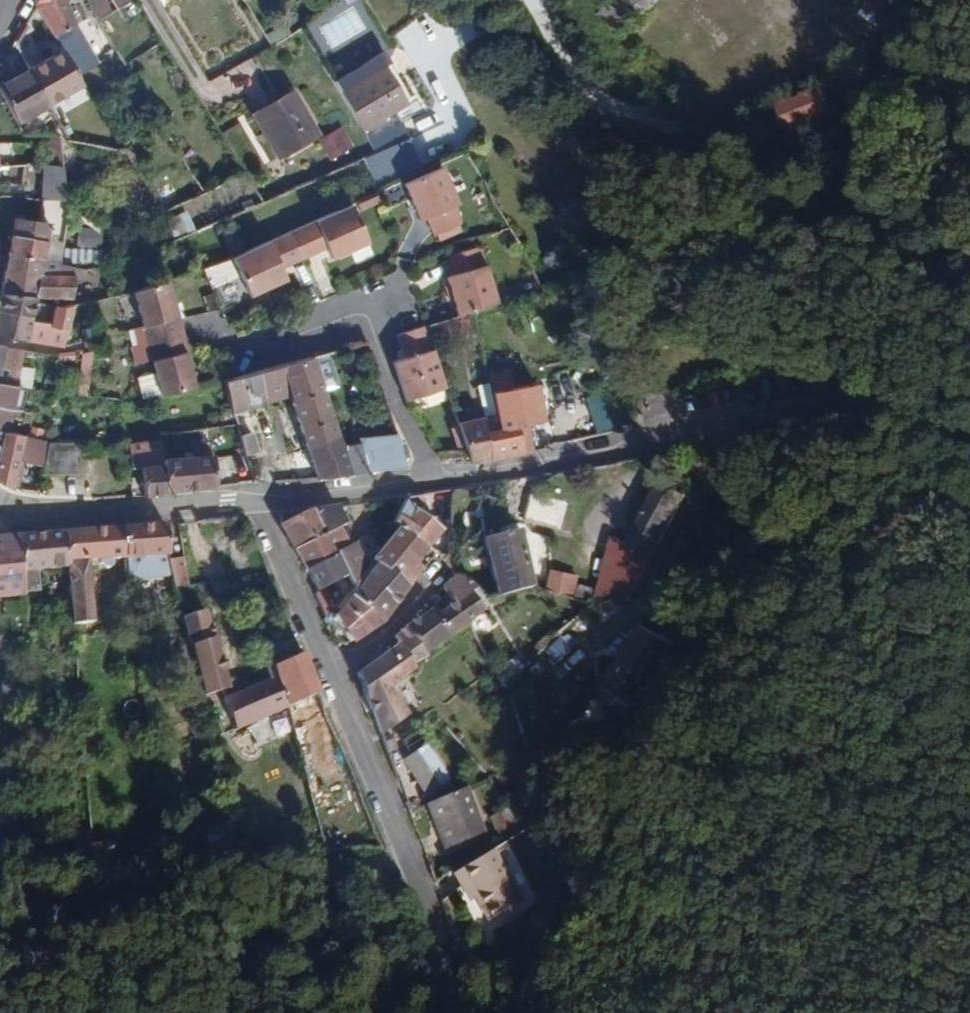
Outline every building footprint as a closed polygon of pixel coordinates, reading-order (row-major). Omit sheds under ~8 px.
[(34,7),(60,48),(62,51),(81,39),(74,24),(65,1),(65,0),(33,0),(34,7)] [(74,24),(94,15),(86,0),(69,0),(65,1),(74,24)] [(106,0),(86,0),(94,15),(96,20),(113,11),(106,0)] [(131,0),(106,0),(113,11),(131,0)] [(602,16),(622,34),(641,12),(649,9),(658,0),(616,0),(602,16)] [(845,6),(884,34),(905,4),(900,0),(850,0),(845,6)] [(264,37),(268,46),(284,37),(279,30),(264,37)] [(62,51),(60,48),(53,51),(53,55),(27,69),(48,105),(84,85),(62,51)] [(370,74),(340,93),(361,130),(407,103),(384,68),(388,62),(381,53),(363,64),(370,74)] [(27,69),(0,83),(0,92),(17,123),(48,105),(27,69)] [(779,104),(787,128),(806,121),(811,136),(837,127),(831,112),(834,110),(824,86),(779,104)] [(256,111),(282,156),(317,136),(290,91),(256,111)] [(750,142),(787,128),(779,104),(743,118),(750,142)] [(387,147),(408,138),(400,123),(365,139),(371,148),(385,142),(387,147)] [(337,132),(319,141),(330,159),(346,149),(337,132)] [(59,135),(49,135),(48,142),(60,143),(59,135)] [(371,148),(373,153),(387,147),(385,142),(371,148)] [(48,185),(64,185),(62,167),(42,165),(42,179),(48,180),(48,185)] [(0,167),(0,176),(11,175),(11,166),(0,167)] [(24,174),(24,166),(11,166),(11,175),(24,174)] [(435,235),(458,225),(460,222),(453,206),(456,203),(440,167),(402,183),(418,220),(425,217),(432,236),(435,235)] [(10,178),(9,185),(22,186),(22,179),(10,178)] [(65,201),(64,185),(48,185),(48,180),(42,179),(41,199),(65,201)] [(163,211),(202,192),(195,180),(156,200),(163,211)] [(69,201),(65,201),(41,199),(39,223),(15,220),(8,257),(42,259),(60,263),(69,201)] [(367,242),(349,204),(290,231),(302,259),(318,252),(312,239),(320,237),(325,248),(330,259),(367,242)] [(164,220),(174,239),(193,229),(184,210),(164,220)] [(460,230),(458,225),(435,235),(437,241),(460,230)] [(236,256),(231,258),(248,296),(285,280),(281,268),(275,258),(283,254),(288,265),(302,259),(290,231),(236,256)] [(318,252),(325,248),(320,237),(312,239),(318,252)] [(473,312),(497,306),(485,265),(480,264),(474,247),(445,256),(451,274),(445,277),(457,316),(473,312)] [(70,249),(70,263),(97,264),(98,249),(70,249)] [(275,258),(281,268),(288,265),(283,254),(275,258)] [(34,297),(72,298),(75,269),(60,263),(42,259),(8,257),(0,294),(34,297)] [(145,343),(184,334),(179,319),(178,316),(175,316),(166,281),(133,292),(145,343)] [(30,319),(34,304),(34,297),(0,294),(0,295),(0,313),(30,319)] [(71,305),(55,306),(51,324),(30,319),(0,313),(0,336),(63,346),(65,328),(71,305)] [(473,312),(457,316),(461,331),(477,327),(473,312)] [(457,316),(423,325),(428,339),(461,331),(457,316)] [(392,362),(405,401),(444,388),(428,339),(423,325),(396,335),(402,352),(414,347),(415,355),(404,358),(392,362)] [(189,352),(188,348),(184,334),(145,343),(155,375),(156,379),(161,396),(196,386),(186,353),(189,352)] [(414,347),(402,352),(404,358),(415,355),(414,347)] [(2,349),(0,364),(0,383),(15,386),(19,351),(2,349)] [(82,352),(80,370),(91,370),(92,350),(82,352)] [(324,393),(312,356),(257,370),(266,403),(290,396),(292,401),(324,393)] [(80,370),(78,396),(88,397),(91,370),(80,370)] [(266,403),(257,370),(238,376),(247,408),(266,403)] [(238,376),(236,376),(222,380),(222,381),(231,412),(247,408),(238,376)] [(143,400),(161,396),(156,379),(146,381),(145,378),(138,381),(136,384),(137,392),(141,391),(143,400)] [(11,408),(15,388),(15,386),(0,383),(0,407),(11,408)] [(485,417),(496,415),(490,392),(489,384),(479,387),(485,417)] [(486,435),(491,460),(521,453),(517,426),(520,424),(513,389),(490,392),(496,415),(499,431),(486,435)] [(292,401),(308,447),(338,438),(324,393),(292,401)] [(606,394),(588,400),(597,434),(621,427),(617,411),(606,394)] [(2,430),(6,431),(11,408),(0,407),(0,430),(2,430)] [(235,424),(231,414),(219,416),(220,426),(235,424)] [(467,456),(469,462),(491,460),(486,435),(499,431),(496,415),(485,417),(456,422),(467,456)] [(517,426),(521,453),(532,450),(526,424),(520,424),(517,426)] [(44,428),(29,425),(27,435),(41,439),(44,428)] [(0,438),(0,484),(11,490),(12,486),(16,461),(20,434),(6,431),(2,430),(0,438)] [(239,435),(245,454),(257,452),(250,432),(239,435)] [(27,435),(20,434),(16,461),(21,462),(43,463),(47,441),(41,439),(27,435)] [(360,452),(365,473),(409,469),(397,434),(359,447),(360,452)] [(308,447),(318,479),(349,475),(342,451),(340,444),(338,438),(308,447)] [(62,441),(62,474),(78,474),(78,440),(62,441)] [(43,463),(41,474),(62,474),(62,441),(47,441),(43,463)] [(141,467),(143,496),(168,494),(167,489),(163,459),(161,444),(143,446),(146,465),(141,467)] [(342,451),(349,475),(365,473),(360,452),(351,454),(348,451),(342,451)] [(167,489),(216,487),(213,455),(163,459),(167,489)] [(16,461),(12,486),(16,486),(21,462),(16,461)] [(651,557),(686,494),(661,481),(654,493),(651,494),(649,497),(650,500),(627,544),(651,557)] [(533,492),(525,520),(560,530),(568,502),(533,492)] [(423,498),(419,495),(405,497),(392,523),(397,527),(427,548),(442,530),(415,509),(423,498)] [(776,528),(745,504),(717,542),(749,565),(776,528)] [(345,523),(337,507),(314,510),(324,534),(311,541),(321,561),(335,554),(352,587),(372,561),(379,552),(369,534),(348,545),(338,528),(345,523)] [(324,534),(314,510),(311,508),(297,515),(296,513),(281,514),(280,525),(294,550),(311,541),(324,534)] [(124,557),(127,577),(129,577),(134,576),(133,557),(167,554),(171,573),(186,571),(177,523),(122,528),(124,557)] [(114,559),(124,557),(122,528),(121,527),(63,532),(66,568),(72,625),(92,622),(87,560),(90,560),(92,565),(103,564),(107,568),(112,567),(114,559)] [(435,553),(427,548),(397,527),(379,552),(372,561),(407,585),(435,553)] [(490,566),(498,597),(533,586),(518,529),(483,538),(487,555),(483,558),(484,566),(490,566)] [(66,568),(63,532),(17,536),(20,573),(66,568)] [(17,536),(0,537),(0,598),(23,597),(20,573),(17,536)] [(597,591),(572,585),(573,597),(594,605),(598,605),(640,585),(651,557),(627,544),(626,541),(614,536),(597,591)] [(321,561),(311,541),(294,550),(317,590),(328,584),(336,580),(342,600),(348,595),(352,587),(335,554),(321,561)] [(133,557),(134,576),(171,573),(167,554),(133,557)] [(407,585),(372,561),(352,587),(348,595),(381,622),(407,585)] [(188,585),(186,571),(171,573),(174,588),(188,585)] [(463,575),(454,576),(441,588),(454,601),(443,610),(442,609),(436,616),(449,635),(466,622),(467,623),(483,611),(478,603),(469,592),(474,588),(463,575)] [(123,598),(132,597),(129,577),(127,577),(121,580),(123,598)] [(573,597),(572,585),(552,579),(550,590),(573,597)] [(328,584),(317,590),(314,593),(324,617),(337,605),(328,584)] [(484,600),(474,588),(469,592),(478,603),(484,600)] [(337,605),(324,617),(321,620),(325,629),(334,622),(350,643),(381,622),(348,595),(342,600),(337,605)] [(416,619),(406,626),(425,653),(449,635),(436,616),(442,609),(437,603),(435,605),(416,619)] [(205,699),(206,703),(216,700),(214,692),(229,688),(214,637),(211,637),(204,610),(181,616),(188,643),(195,668),(197,672),(204,698),(205,699)] [(642,625),(607,680),(638,699),(673,645),(642,625)] [(394,635),(397,644),(412,666),(425,658),(425,653),(406,626),(394,635)] [(195,668),(188,643),(179,646),(184,663),(188,663),(190,668),(195,668)] [(397,644),(357,673),(380,735),(408,715),(389,686),(402,678),(401,673),(412,666),(397,644)] [(288,706),(319,693),(302,652),(273,665),(277,676),(288,706)] [(496,673),(503,686),(508,685),(523,672),(511,659),(496,673)] [(187,675),(193,702),(205,699),(204,698),(197,672),(187,675)] [(234,730),(288,706),(277,676),(222,699),(234,730)] [(638,699),(607,680),(598,692),(629,713),(638,699)] [(196,709),(203,708),(207,707),(206,703),(205,699),(193,702),(196,709)] [(425,745),(402,759),(426,794),(448,780),(425,745)] [(537,785),(533,772),(518,777),(524,790),(537,785)] [(466,786),(426,803),(446,849),(485,832),(466,786)] [(504,841),(521,831),(508,807),(489,817),(504,841)] [(215,857),(237,856),(234,842),(229,822),(210,827),(215,857)] [(151,841),(151,852),(165,851),(165,840),(151,841)] [(237,856),(246,855),(245,841),(234,842),(237,856)] [(491,849),(452,873),(460,885),(465,882),(475,898),(489,920),(521,900),(491,849)] [(527,914),(507,925),(515,939),(524,933),(519,926),(538,912),(556,878),(549,875),(527,914)] [(465,882),(460,885),(470,900),(475,898),(465,882)] [(512,958),(504,965),(509,970),(517,964),(512,958)]
